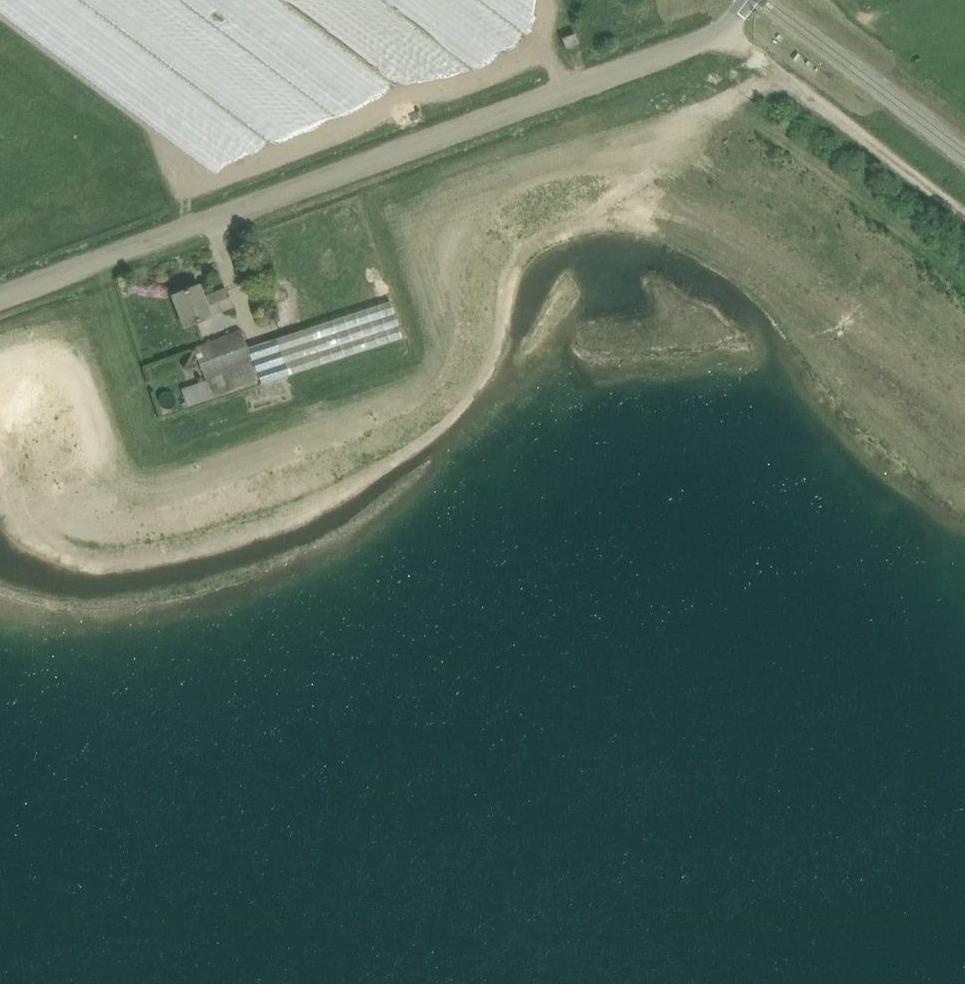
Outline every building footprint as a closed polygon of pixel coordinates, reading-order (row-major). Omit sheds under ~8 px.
[(580,44),(576,34),(563,39),(566,49),(580,44)] [(200,286),(173,297),(186,328),(212,317),(211,315),(233,306),(227,289),(204,298),(200,286)] [(195,350),(207,381),(182,391),(187,408),(212,399),(259,381),(261,386),(401,339),(390,303),(248,349),(241,331),(195,350)]
